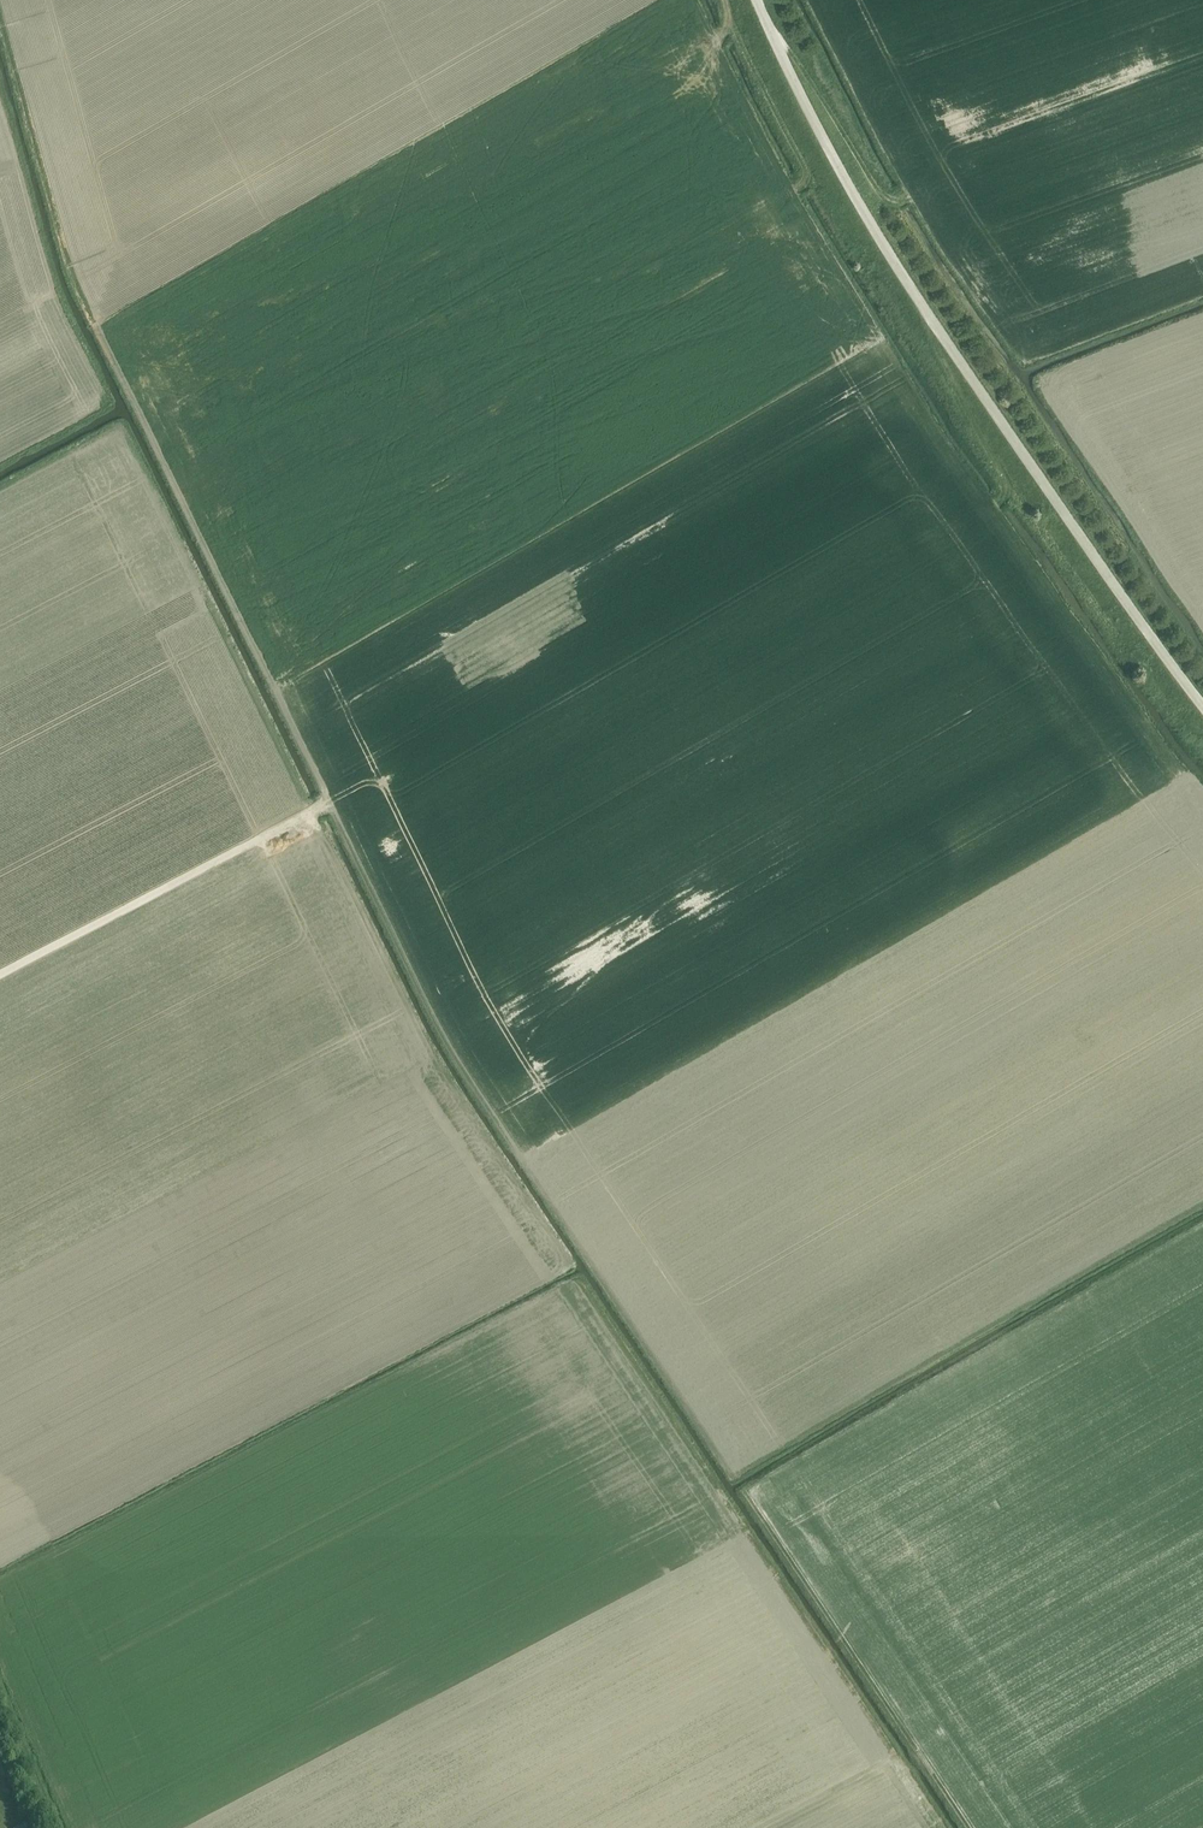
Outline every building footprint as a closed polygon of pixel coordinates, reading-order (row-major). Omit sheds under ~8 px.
[(288,845),(299,838),(296,833),(284,839),(288,845)] [(510,1104),(527,1087),(518,1078),(501,1095),(510,1104)] [(26,1808),(18,1812),(22,1819),(29,1816),(26,1808)] [(21,1826),(34,1823),(33,1817),(20,1819),(21,1826)]
